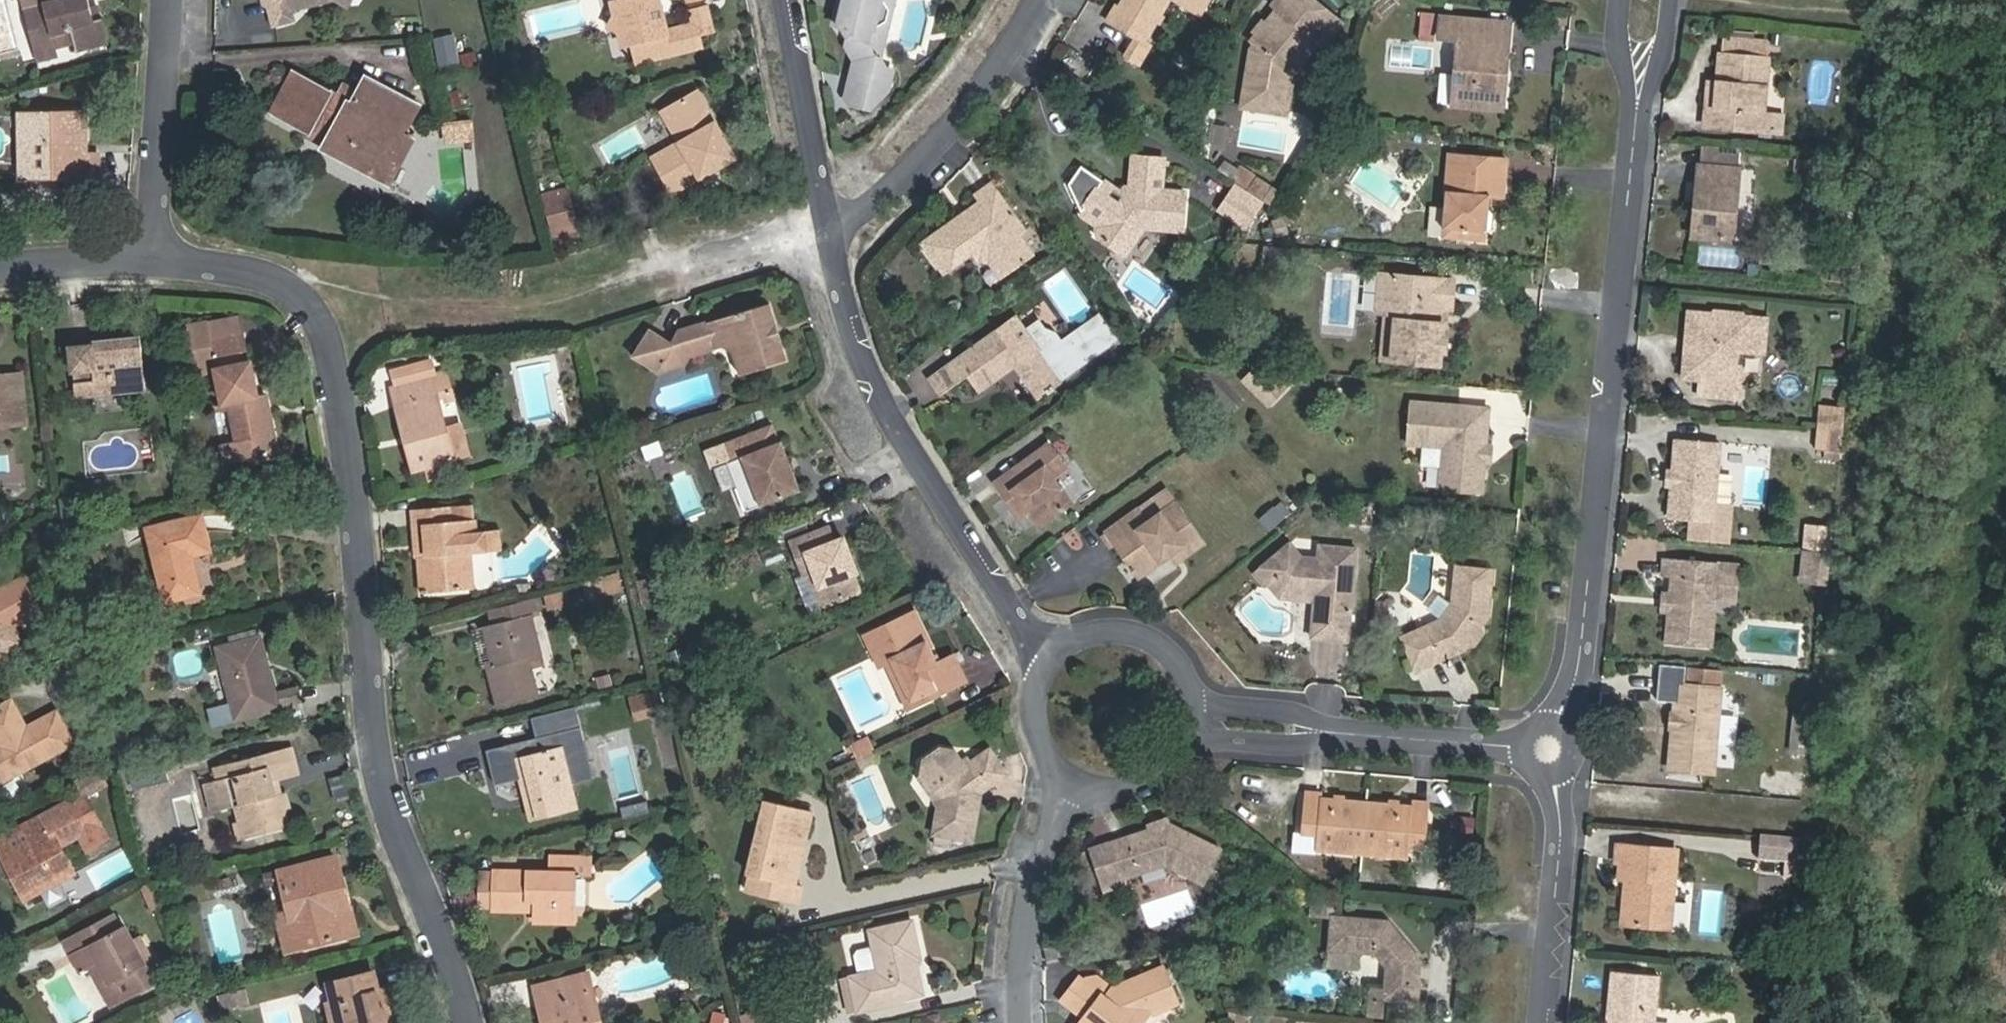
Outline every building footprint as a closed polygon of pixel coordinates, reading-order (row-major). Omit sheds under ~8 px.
[(88,8),(86,0),(50,0),(51,2),(23,9),(33,51),(53,46),(70,42),(73,53),(107,45),(101,18),(91,20),(88,8)] [(272,17),(290,12),(288,3),(300,0),(268,0),(272,17)] [(621,1),(611,3),(614,18),(608,27),(617,32),(621,46),(632,44),(635,62),(699,47),(696,35),(715,32),(708,5),(690,9),(694,25),(667,31),(660,0),(621,0),(621,1)] [(832,31),(840,33),(846,46),(844,55),(853,67),(845,97),(850,104),(871,110),(886,94),(893,71),(886,63),(874,48),(877,33),(886,27),(891,1),(892,0),(840,0),(832,31)] [(901,0),(892,0),(891,1),(886,27),(877,33),(874,48),(886,63),(901,0)] [(1107,23),(1145,45),(1171,0),(1125,0),(1119,10),(1116,8),(1107,23)] [(1201,17),(1211,0),(1171,0),(1201,17)] [(1336,18),(1313,0),(1282,0),(1274,10),(1281,16),(1271,30),(1267,27),(1258,38),(1261,41),(1256,49),(1258,51),(1253,57),(1243,114),(1289,122),(1296,83),(1299,79),(1293,75),(1336,18)] [(98,6),(88,8),(91,20),(101,18),(98,6)] [(1494,40),(1496,21),(1445,16),(1443,37),(1454,38),(1447,102),(1499,107),(1502,69),(1510,69),(1513,42),(1494,40)] [(1346,26),(1336,18),(1293,75),(1299,79),(1321,49),(1326,53),(1346,26)] [(1515,22),(1496,21),(1494,40),(1513,42),(1515,22)] [(1728,37),(1727,56),(1768,60),(1770,41),(1728,37)] [(55,57),(53,46),(33,51),(35,61),(55,57)] [(439,67),(455,64),(451,46),(435,49),(439,67)] [(1719,107),(1710,106),(1709,125),(1765,130),(1771,60),(1768,60),(1727,56),(1724,56),(1721,85),(1719,107)] [(1507,107),(1510,69),(1502,69),(1499,107),(1507,107)] [(399,135),(416,105),(363,77),(353,95),(339,87),(334,97),(291,74),(270,112),(308,132),(312,124),(328,133),(320,147),(384,182),(407,140),(399,135)] [(1713,84),(1710,106),(1719,107),(1721,85),(1713,84)] [(682,151),(656,165),(672,193),(734,159),(697,91),(668,108),(685,140),(678,143),(682,151)] [(661,112),(678,143),(685,140),(668,108),(661,112)] [(76,132),(84,131),(84,113),(18,113),(18,154),(31,154),(30,176),(69,177),(69,192),(96,192),(97,155),(84,154),(76,154),(76,132)] [(652,157),(656,165),(682,151),(678,143),(652,157)] [(1703,143),(1701,165),(1741,169),(1743,147),(1703,143)] [(1467,155),(1449,153),(1441,237),(1485,241),(1486,231),(1491,227),(1492,214),(1488,209),(1484,208),(1485,195),(1494,196),(1484,180),(1469,158),(1467,155)] [(18,176),(30,176),(31,154),(18,154),(18,176)] [(1507,158),(1467,155),(1469,158),(1484,180),(1494,196),(1504,197),(1507,158)] [(1164,162),(1133,159),(1132,176),(1163,179),(1164,162)] [(1701,165),(1698,203),(1703,203),(1701,237),(1735,239),(1741,169),(1701,165)] [(1253,179),(1241,171),(1235,181),(1246,188),(1253,179)] [(1132,176),(1130,192),(1161,194),(1163,179),(1132,176)] [(947,276),(981,252),(1002,254),(1017,274),(1044,255),(1029,235),(1037,230),(1001,181),(985,193),(987,198),(978,204),(981,209),(968,219),(964,214),(924,243),(947,276)] [(1249,191),(1257,196),(1264,186),(1256,181),(1249,191)] [(1257,196),(1269,205),(1276,195),(1264,186),(1257,196)] [(1264,206),(1236,188),(1233,193),(1260,211),(1264,206)] [(1130,192),(1124,191),(1120,198),(1123,200),(1118,207),(1113,209),(1097,232),(1099,241),(1125,258),(1144,230),(1182,233),(1185,196),(1161,194),(1130,192)] [(1260,211),(1233,193),(1220,212),(1247,230),(1260,211)] [(569,196),(542,203),(549,230),(576,223),(569,196)] [(978,204),(964,214),(968,219),(981,209),(978,204)] [(1700,244),(1700,262),(1725,263),(1725,245),(1700,244)] [(1002,254),(981,252),(989,262),(998,263),(1010,279),(1017,274),(1002,254)] [(1442,310),(1449,307),(1450,302),(1457,303),(1459,278),(1386,271),(1382,309),(1394,310),(1401,318),(1397,357),(1445,362),(1448,325),(1441,321),(1442,310)] [(707,337),(710,347),(716,346),(731,351),(738,375),(786,360),(780,341),(773,338),(770,326),(774,322),(768,302),(677,330),(666,344),(644,330),(626,354),(651,371),(665,351),(707,337)] [(1448,325),(1449,307),(1442,310),(1441,321),(1448,325)] [(1698,315),(1696,334),(1702,341),(1701,356),(1692,362),(1691,378),(1701,378),(1700,392),(1740,396),(1742,370),(1736,361),(1737,352),(1766,354),(1769,321),(1748,319),(1748,315),(1714,312),(1714,316),(1698,315)] [(1688,333),(1696,334),(1698,315),(1690,314),(1688,333)] [(1044,321),(1030,331),(1042,346),(1056,336),(1065,349),(1088,333),(1090,336),(1102,327),(1100,325),(1106,320),(1102,315),(1066,341),(1061,333),(1050,330),(1044,321)] [(1014,356),(1018,362),(1043,396),(1066,381),(1121,341),(1106,320),(1100,325),(1102,327),(1090,336),(1088,333),(1065,349),(1056,336),(1042,346),(1030,331),(1021,318),(935,379),(946,395),(974,374),(983,387),(1012,366),(1008,361),(1014,356)] [(244,435),(248,460),(275,455),(263,395),(256,396),(248,362),(244,363),(241,349),(245,348),(243,331),(208,337),(213,366),(210,367),(218,407),(223,406),(229,438),(244,435)] [(74,395),(143,389),(138,336),(89,341),(89,347),(69,348),(74,395)] [(686,355),(710,347),(707,337),(665,351),(651,371),(675,365),(686,355)] [(1012,366),(1018,362),(1014,356),(1008,361),(1012,366)] [(413,449),(407,451),(412,470),(452,460),(444,431),(434,395),(449,391),(444,372),(436,374),(432,361),(393,372),(396,385),(401,404),(395,406),(402,430),(407,429),(413,449)] [(1684,377),(1691,378),(1692,362),(1686,361),(1684,377)] [(24,422),(19,370),(1,373),(1,380),(0,380),(0,424),(24,422)] [(390,387),(395,406),(401,404),(396,385),(390,387)] [(1489,462),(1490,445),(1493,409),(1414,402),(1411,442),(1449,445),(1445,490),(1487,493),(1489,462)] [(1843,454),(1846,407),(1819,405),(1816,452),(1843,454)] [(740,455),(759,505),(799,490),(780,440),(777,441),(770,424),(719,443),(726,461),(740,455)] [(459,427),(444,431),(452,460),(467,455),(459,427)] [(518,439),(516,427),(506,429),(508,441),(518,439)] [(402,430),(407,451),(413,449),(407,429),(402,430)] [(234,463),(248,460),(244,435),(229,438),(234,463)] [(1012,490),(1027,510),(1037,525),(1070,502),(1054,476),(1066,467),(1049,443),(995,481),(1005,495),(1012,490)] [(1691,544),(1729,547),(1732,509),(1715,508),(1720,447),(1677,443),(1673,497),(1672,510),(1671,523),(1692,524),(1691,544)] [(1497,446),(1490,445),(1489,462),(1496,462),(1497,446)] [(1019,516),(1027,510),(1012,490),(1005,495),(1019,516)] [(1665,510),(1672,510),(1673,497),(1666,497),(1665,510)] [(1270,531),(1292,513),(1281,501),(1259,519),(1270,531)] [(1135,578),(1170,555),(1182,547),(1187,555),(1205,543),(1176,502),(1150,520),(1141,507),(1103,533),(1135,578)] [(431,573),(434,592),(471,589),(468,553),(487,552),(485,529),(475,530),(474,519),(446,521),(445,505),(410,508),(412,525),(427,523),(429,543),(437,542),(438,556),(415,558),(416,574),(431,573)] [(189,554),(208,549),(201,516),(147,527),(162,599),(197,592),(189,554)] [(412,525),(415,558),(438,556),(437,542),(429,543),(427,523),(412,525)] [(1802,528),(1804,544),(1828,541),(1826,525),(1802,528)] [(842,558),(848,556),(841,538),(833,541),(827,527),(789,541),(801,571),(805,570),(811,568),(824,604),(856,592),(849,575),(842,558)] [(497,528),(485,529),(487,552),(499,550),(497,528)] [(1182,547),(1170,555),(1175,563),(1187,555),(1182,547)] [(1316,592),(1315,599),(1312,637),(1349,641),(1356,556),(1320,553),(1319,563),(1301,561),(1289,547),(1266,565),(1278,580),(1274,583),(1279,589),(1316,592)] [(1828,586),(1831,557),(1805,554),(1803,572),(1815,584),(1828,586)] [(855,573),(848,556),(842,558),(849,575),(855,573)] [(1670,610),(1665,611),(1662,647),(1705,651),(1713,565),(1661,560),(1659,579),(1667,580),(1666,598),(1670,602),(1670,610)] [(1466,639),(1473,638),(1486,621),(1484,615),(1490,613),(1494,567),(1455,563),(1451,596),(1437,614),(1395,634),(1415,673),(1464,647),(1466,639)] [(1278,595),(1315,599),(1316,592),(1279,589),(1274,583),(1278,580),(1266,565),(1253,575),(1266,589),(1270,586),(1278,595)] [(819,606),(824,604),(811,568),(805,570),(819,606)] [(586,603),(624,594),(618,572),(581,581),(586,603)] [(1803,572),(1802,583),(1815,584),(1803,572)] [(418,593),(434,592),(431,573),(416,574),(418,593)] [(17,620),(34,612),(18,582),(2,590),(5,598),(0,600),(0,619),(13,612),(17,620)] [(489,624),(527,613),(536,611),(534,598),(485,610),(489,624)] [(1659,611),(1665,611),(1670,610),(1670,602),(1666,598),(1660,598),(1659,611)] [(915,610),(909,613),(917,629),(913,631),(919,643),(923,641),(934,662),(939,659),(915,610)] [(17,620),(13,612),(0,619),(0,629),(8,643),(0,648),(0,656),(18,646),(8,625),(17,620)] [(537,654),(527,613),(489,624),(499,663),(485,667),(494,705),(535,694),(525,657),(537,654)] [(891,660),(912,704),(965,679),(952,652),(939,659),(934,662),(923,641),(919,643),(913,631),(917,629),(909,613),(862,636),(876,666),(883,663),(891,660)] [(475,628),(485,667),(499,663),(489,624),(475,628)] [(229,703),(233,720),(272,710),(269,695),(264,671),(266,671),(260,645),(218,655),(229,703)] [(905,707),(912,704),(891,660),(883,663),(905,707)] [(297,687),(269,695),(272,710),(301,703),(297,687)] [(1715,780),(1723,692),(1681,688),(1678,721),(1673,724),(1673,733),(1676,736),(1673,776),(1715,780)] [(635,722),(662,715),(655,690),(629,697),(635,722)] [(8,700),(0,705),(0,779),(40,758),(70,741),(59,722),(29,738),(24,729),(8,700)] [(213,725),(233,720),(229,703),(208,708),(213,725)] [(54,712),(24,729),(29,738),(59,722),(54,712)] [(1807,753),(1810,713),(1792,712),(1789,752),(1807,753)] [(515,727),(518,739),(556,730),(553,717),(515,727)] [(556,730),(518,739),(521,754),(515,756),(529,820),(574,808),(556,730)] [(868,735),(850,744),(858,760),(877,750),(868,735)] [(269,780),(275,779),(297,773),(290,745),(213,765),(216,779),(224,808),(234,806),(242,837),(287,827),(282,809),(278,792),(272,793),(269,780)] [(925,758),(922,773),(943,803),(934,835),(971,845),(982,794),(1008,777),(992,755),(966,771),(952,750),(939,747),(925,758)] [(919,769),(922,773),(925,758),(921,761),(916,764),(919,769)] [(9,873),(22,899),(70,873),(57,846),(77,836),(85,851),(106,841),(84,796),(102,787),(97,776),(79,785),(83,795),(22,824),(27,834),(2,847),(14,870),(9,873)] [(209,812),(224,808),(216,779),(201,783),(209,812)] [(278,792),(275,779),(269,780),(272,793),(278,792)] [(285,790),(278,792),(282,809),(289,808),(285,790)] [(1361,852),(1365,803),(1318,799),(1318,794),(1301,792),(1298,832),(1314,833),(1313,849),(1361,852)] [(628,822),(650,812),(645,799),(622,809),(628,822)] [(763,799),(747,873),(765,877),(761,895),(798,904),(802,884),(793,881),(809,810),(763,799)] [(1409,807),(1365,803),(1361,852),(1404,856),(1406,840),(1424,842),(1427,802),(1409,801),(1409,807)] [(1160,833),(1160,828),(1160,827),(1157,819),(1141,825),(1145,832),(1150,835),(1160,833)] [(9,873),(14,870),(2,847),(27,834),(22,824),(0,836),(0,857),(9,873)] [(1210,859),(1160,828),(1160,833),(1150,835),(1145,832),(1105,847),(1083,857),(1100,901),(1121,892),(1119,887),(1158,871),(1190,892),(1210,859)] [(1799,865),(1800,839),(1761,837),(1760,863),(1799,865)] [(1635,911),(1634,926),(1669,929),(1677,853),(1619,848),(1618,864),(1623,865),(1621,884),(1624,884),(1634,885),(1632,908),(1635,911)] [(330,906),(344,903),(333,855),(278,869),(280,881),(287,909),(295,946),(337,936),(330,906)] [(533,913),(572,914),(573,872),(577,872),(577,856),(558,855),(557,872),(549,872),(493,870),(493,875),(479,874),(479,905),(492,905),(492,908),(533,910),(533,913)] [(550,855),(549,872),(557,872),(558,855),(550,855)] [(588,856),(577,856),(577,872),(588,872),(588,856)] [(266,885),(280,881),(278,869),(263,872),(266,885)] [(765,877),(747,873),(743,891),(761,895),(765,877)] [(1620,925),(1634,926),(1635,911),(1632,908),(1634,885),(1624,884),(1620,925)] [(351,932),(344,903),(330,906),(337,936),(351,932)] [(282,948),(295,946),(287,909),(273,912),(282,948)] [(571,923),(572,914),(533,913),(532,921),(571,923)] [(1413,967),(1421,965),(1422,957),(1391,919),(1335,914),(1332,947),(1376,951),(1387,964),(1384,998),(1419,1001),(1420,978),(1413,974),(1413,967)] [(147,983),(126,944),(111,916),(64,941),(78,968),(86,964),(95,960),(116,1000),(147,983)] [(922,996),(916,967),(914,960),(919,959),(911,921),(867,930),(871,948),(856,951),(853,957),(857,976),(849,977),(856,1013),(885,1007),(884,1003),(900,1000),(922,996)] [(137,938),(126,944),(147,983),(158,977),(137,938)] [(1046,966),(1056,965),(1055,948),(1044,949),(1046,966)] [(108,1005),(116,1000),(95,960),(86,964),(108,1005)] [(1420,978),(1421,965),(1413,967),(1413,974),(1420,978)] [(381,1008),(377,1009),(372,989),(376,988),(372,972),(326,983),(330,999),(325,999),(331,1022),(384,1022),(381,1008)] [(1608,1019),(1608,1022),(1655,1022),(1659,976),(1613,972),(1609,1008),(1615,1009),(1614,1020),(1608,1019)] [(587,977),(548,986),(554,1011),(565,1009),(568,1022),(598,1022),(587,977)] [(1177,1015),(1167,979),(1117,992),(1104,1003),(1079,982),(1061,1003),(1084,1021),(1086,1022),(1146,1022),(1177,1015)] [(565,1009),(554,1011),(548,986),(533,990),(542,1022),(568,1022),(565,1009)] [(770,1010),(743,1013),(744,1022),(771,1022),(770,1010)]
